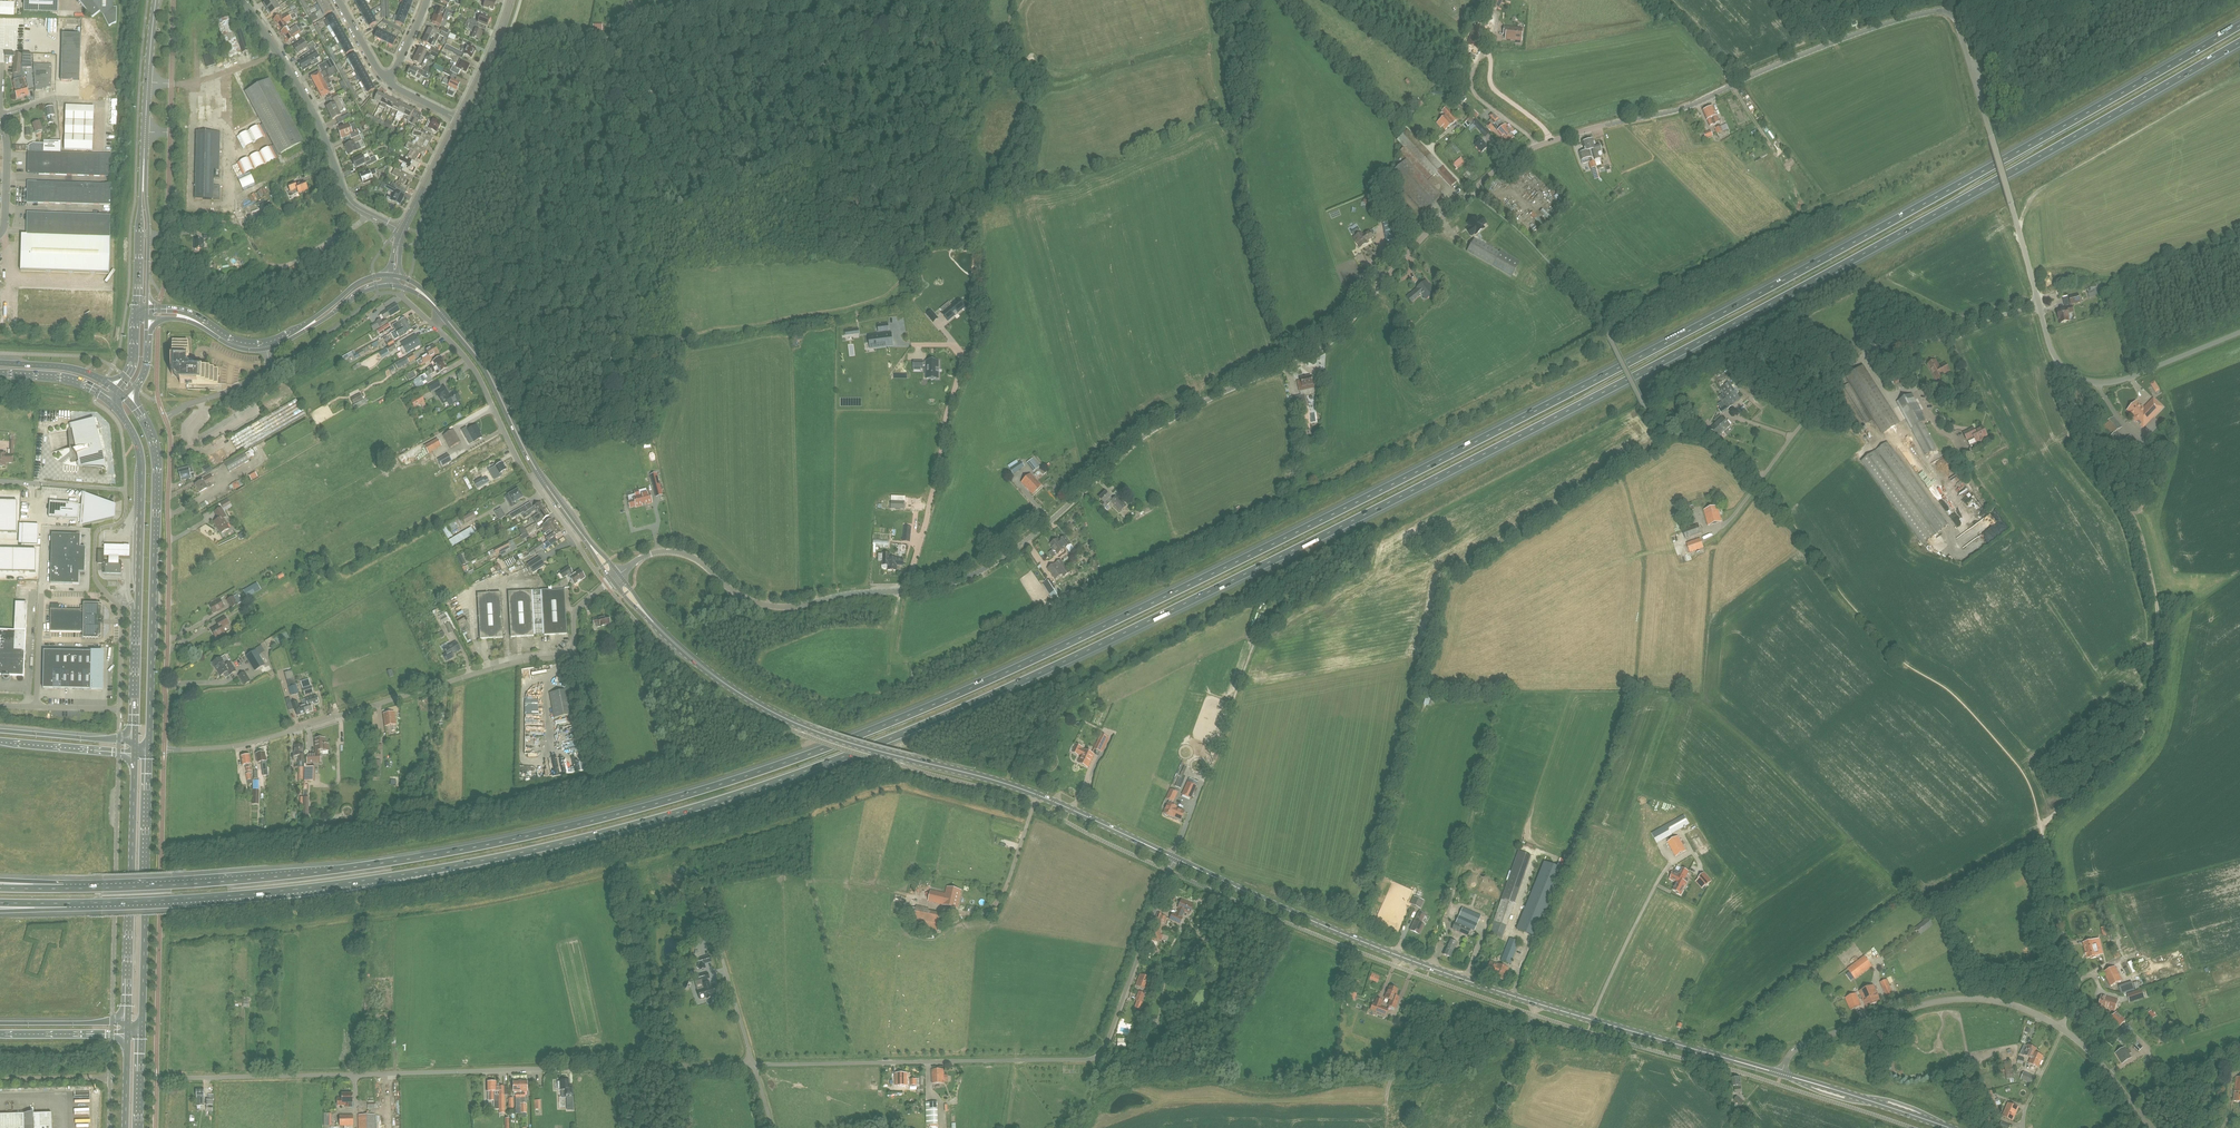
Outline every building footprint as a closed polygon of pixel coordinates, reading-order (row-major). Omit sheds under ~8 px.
[(24,11),(58,12),(58,0),(24,0),(24,11)] [(92,18),(100,12),(103,15),(109,26),(116,23),(117,8),(114,8),(114,0),(78,0),(92,18)] [(277,3),(275,0),(270,0),(264,4),(267,9),(277,3)] [(325,0),(318,4),(321,10),(328,6),(325,0)] [(364,0),(362,0),(356,3),(359,9),(367,5),(364,0)] [(485,1),(483,8),(493,11),(496,2),(488,0),(482,0),(485,1)] [(270,14),(280,8),(282,11),(288,6),(286,2),(279,6),(277,3),(267,9),(270,14)] [(408,13),(411,6),(403,3),(400,10),(408,13)] [(363,15),(370,11),(367,5),(359,9),(363,15)] [(332,12),(328,6),(321,10),(324,16),(332,12)] [(445,8),(444,12),(437,9),(435,16),(447,21),(448,17),(447,17),(448,14),(457,17),(459,14),(445,8)] [(406,19),(408,13),(400,10),(398,16),(406,19)] [(477,10),(476,12),(477,14),(481,15),(479,19),(477,18),(476,21),(471,19),(469,23),(477,26),(478,23),(487,27),(490,19),(483,16),(484,13),(477,10)] [(643,10),(630,11),(631,22),(641,21),(641,19),(645,19),(643,10)] [(288,17),(295,14),(293,11),(288,14),(282,17),(281,15),(273,20),(277,25),(288,17)] [(366,21),(373,17),(370,11),(363,15),(366,21)] [(280,30),(287,25),(286,23),(292,19),(297,17),(295,14),(288,17),(277,25),(280,30)] [(337,21),(334,16),(327,20),(330,25),(337,21)] [(403,25),(406,19),(398,16),(396,22),(403,25)] [(444,28),(447,21),(435,16),(432,22),(440,25),(440,27),(441,27),(440,30),(442,31),(449,35),(451,32),(449,31),(449,30),(444,28)] [(241,54),(230,17),(216,21),(228,58),(241,54)] [(376,23),(373,17),(366,21),(369,27),(376,23)] [(340,27),(337,21),(330,25),(333,31),(340,27)] [(479,42),(483,32),(475,29),(477,26),(469,23),(467,28),(469,29),(468,30),(471,31),(471,32),(472,33),(470,38),(471,39),(479,42)] [(298,28),(302,27),(300,24),(296,25),(290,29),(288,27),(281,32),(284,37),(298,28)] [(1479,39),(1481,40),(1485,30),(1475,26),(1468,45),(1473,47),(1474,45),(1474,44),(1477,45),(1479,39)] [(288,42),(295,37),(294,37),(304,30),(303,30),(302,27),(298,28),(284,37),(288,42)] [(336,37),(343,33),(340,27),(333,31),(336,37)] [(1503,35),(1505,35),(1505,40),(1521,42),(1522,30),(1504,27),(1503,35)] [(447,39),(449,35),(442,31),(440,35),(437,34),(437,33),(429,29),(426,36),(437,41),(440,35),(447,39)] [(248,52),(241,30),(236,32),(242,54),(248,52)] [(381,40),(385,33),(379,30),(375,37),(381,40)] [(347,39),(343,33),(336,37),(339,43),(347,39)] [(387,43),(391,36),(385,33),(381,40),(387,43)] [(80,80),(81,35),(63,35),(61,81),(71,82),(73,80),(80,80)] [(393,46),(397,39),(391,36),(387,43),(393,46)] [(434,48),(437,41),(426,36),(423,42),(431,46),(434,48)] [(350,44),(347,39),(339,43),(343,48),(350,44)] [(309,51),(314,47),(316,46),(313,41),(306,46),(303,41),(294,47),(298,54),(307,48),(309,51)] [(353,50),(350,44),(343,48),(346,54),(353,50)] [(471,59),(475,50),(466,45),(463,50),(462,49),(461,52),(446,45),(444,49),(462,58),(464,55),(471,59)] [(316,61),(316,60),(320,57),(314,47),(309,51),(304,54),(306,58),(299,63),(303,70),(311,66),(310,65),(316,61)] [(416,54),(417,55),(416,55),(427,60),(431,53),(424,50),(423,50),(420,49),(418,52),(417,51),(416,54)] [(461,61),(462,58),(444,49),(442,53),(446,54),(445,57),(451,60),(453,59),(456,61),(455,63),(459,64),(456,69),(466,73),(470,66),(461,61)] [(23,55),(15,54),(13,73),(21,74),(23,55)] [(32,67),(31,54),(24,54),(23,66),(32,67)] [(216,64),(212,54),(204,57),(207,67),(216,64)] [(359,60),(355,54),(348,58),(351,64),(359,60)] [(427,61),(427,60),(416,55),(413,62),(420,65),(419,66),(424,68),(425,64),(427,61)] [(318,91),(331,84),(332,83),(329,78),(339,73),(331,59),(324,62),(328,68),(311,77),(318,91)] [(362,66),(359,60),(351,64),(355,70),(362,66)] [(51,87),(52,64),(34,64),(36,91),(42,91),(43,89),(46,90),(46,87),(51,87)] [(450,78),(452,79),(455,80),(458,75),(450,72),(435,64),(433,68),(450,76),(450,78)] [(365,72),(362,66),(355,70),(358,76),(365,72)] [(430,74),(424,71),(419,68),(418,71),(410,68),(407,74),(419,80),(421,76),(427,79),(430,74)] [(368,78),(365,72),(358,76),(361,82),(368,78)] [(22,78),(19,79),(23,96),(29,95),(27,86),(28,86),(26,78),(22,78)] [(364,87),(372,83),(368,78),(361,82),(364,87)] [(448,86),(447,88),(448,91),(447,94),(453,97),(460,83),(455,80),(452,79),(450,81),(444,78),(442,83),(448,86)] [(16,80),(13,81),(15,89),(17,98),(23,96),(19,79),(16,80)] [(304,142),(270,79),(245,92),(279,155),(304,142)] [(368,93),(375,89),(372,83),(364,87),(368,93)] [(330,93),(334,91),(331,84),(318,91),(322,97),(326,95),(327,98),(331,95),(330,93)] [(82,100),(97,101),(98,92),(81,90),(81,95),(82,95),(82,100)] [(380,103),(384,96),(378,92),(374,100),(380,103)] [(341,108),(342,108),(338,100),(340,99),(337,94),(332,97),(335,103),(327,107),(329,113),(338,109),(341,108)] [(386,106),(390,98),(384,96),(380,103),(386,106)] [(392,109),(396,101),(390,98),(386,106),(392,109)] [(398,112),(402,104),(396,101),(392,109),(398,112)] [(404,115),(408,107),(402,104),(398,112),(404,115)] [(1474,111),(1470,107),(1468,105),(1464,108),(1467,111),(1470,114),(1471,114),(1472,115),(1476,119),(1479,115),(1474,111)] [(96,107),(66,106),(65,150),(95,150),(96,107)] [(46,109),(48,124),(53,123),(51,116),(55,116),(54,107),(46,109)] [(411,124),(415,117),(411,115),(414,110),(408,107),(404,115),(402,118),(409,121),(408,122),(411,124)] [(1438,122),(1446,130),(1457,120),(1447,107),(1443,111),(1446,115),(1438,122)] [(1713,107),(1706,110),(1709,114),(1711,118),(1713,118),(1715,124),(1720,122),(1713,107)] [(332,120),(341,116),(340,113),(343,111),(341,108),(338,109),(329,113),(332,120)] [(1709,114),(1706,110),(1703,111),(1710,127),(1715,124),(1713,118),(1711,118),(1709,114)] [(1492,113),(1489,116),(1492,119),(1500,129),(1501,130),(1502,129),(1508,137),(1511,135),(1512,133),(1514,136),(1517,133),(1515,131),(1511,128),(1509,130),(1508,129),(1509,128),(1506,124),(1505,125),(1500,119),(1492,113)] [(419,119),(415,117),(411,124),(416,126),(419,119)] [(385,123),(384,126),(390,129),(391,126),(393,122),(387,119),(385,123)] [(433,120),(429,128),(425,126),(423,130),(432,134),(433,131),(436,133),(441,124),(433,120)] [(1472,124),(1476,128),(1482,134),(1486,130),(1477,120),(1473,123),(1472,124)] [(33,124),(36,133),(43,131),(40,122),(33,124)] [(362,134),(360,129),(358,130),(358,129),(352,131),(349,124),(338,128),(342,139),(350,136),(351,139),(360,135),(362,134)] [(1487,125),(1485,127),(1489,130),(1489,129),(1492,133),(1496,129),(1495,128),(1492,124),(1488,127),(1487,125)] [(1715,129),(1717,134),(1723,132),(1721,126),(1715,129)] [(416,142),(414,145),(426,151),(428,148),(423,146),(426,141),(430,143),(433,138),(414,128),(411,134),(421,139),(419,143),(416,142)] [(1500,129),(1498,131),(1508,144),(1514,138),(1511,135),(1508,137),(1502,129),(1501,130),(1500,129)] [(1711,130),(1704,133),(1706,139),(1713,136),(1711,130)] [(1401,165),(1390,176),(1405,192),(1395,202),(1415,222),(1422,215),(1422,214),(1424,212),(1424,213),(1441,197),(1439,194),(1444,190),(1433,178),(1438,173),(1452,187),(1457,183),(1408,131),(1402,136),(1397,141),(1404,148),(1399,152),(1402,156),(1397,161),(1401,165)] [(197,132),(195,199),(213,199),(220,199),(220,186),(213,186),(213,179),(220,179),(220,174),(213,173),(213,170),(219,170),(220,132),(197,132)] [(358,151),(366,147),(360,135),(351,139),(353,142),(345,146),(348,151),(346,152),(348,155),(349,154),(350,155),(358,151)] [(1475,146),(1482,153),(1487,148),(1486,148),(1488,147),(1479,137),(1476,141),(1478,143),(1475,146)] [(1594,142),(1593,139),(1589,140),(1590,146),(1589,146),(1590,149),(1589,149),(1595,170),(1597,170),(1595,163),(1600,162),(1600,159),(1599,155),(1602,155),(1599,145),(1596,146),(1595,142),(1594,142)] [(1582,142),(1585,152),(1579,153),(1581,160),(1585,159),(1586,163),(1589,162),(1590,168),(1591,168),(1592,171),(1595,170),(1589,149),(1590,149),(1589,146),(1590,146),(1589,140),(1582,142)] [(44,141),(44,144),(44,152),(55,152),(55,141),(44,141)] [(424,156),(426,151),(414,145),(408,141),(405,148),(414,152),(412,156),(410,155),(408,158),(420,164),(421,161),(417,159),(419,154),(424,156)] [(33,152),(44,152),(44,144),(33,143),(33,152)] [(44,152),(33,152),(29,152),(28,152),(28,174),(112,176),(112,154),(55,152),(44,152)] [(417,169),(420,164),(408,158),(401,155),(398,161),(408,165),(406,169),(403,168),(401,171),(413,177),(415,174),(410,172),(413,167),(417,169)] [(367,166),(376,162),(377,161),(375,156),(369,159),(369,157),(364,159),(363,156),(353,161),(356,168),(366,163),(367,166)] [(1461,156),(1452,161),(1456,166),(1464,160),(1461,156)] [(389,182),(388,185),(396,189),(398,186),(407,190),(408,187),(404,185),(406,180),(411,182),(413,177),(401,171),(395,168),(393,171),(392,174),(401,178),(399,182),(396,181),(395,184),(389,182)] [(372,175),(376,173),(377,173),(380,180),(382,180),(386,171),(385,169),(378,171),(377,169),(375,170),(371,171),(371,170),(360,175),(364,184),(374,180),(372,175)] [(27,203),(111,205),(111,184),(28,182),(27,203)] [(294,182),(288,185),(290,191),(288,192),(290,197),(295,194),(298,193),(299,193),(308,189),(304,182),(296,185),(294,182)] [(395,192),(396,189),(388,185),(387,184),(385,188),(394,193),(393,194),(394,195),(393,198),(388,195),(387,199),(400,206),(405,197),(395,192)] [(1533,218),(1532,219),(1536,224),(1540,220),(1532,210),(1529,213),(1533,218)] [(110,237),(111,224),(111,215),(27,213),(27,235),(22,235),(21,271),(110,274),(111,237),(110,237)] [(1482,226),(1485,223),(1481,217),(1478,220),(1476,217),(1475,218),(1474,218),(1471,220),(1472,221),(1468,223),(1471,227),(1467,230),(1471,235),(1475,233),(1476,234),(1484,228),(1482,226)] [(1393,221),(1383,223),(1388,246),(1398,244),(1393,221)] [(1362,233),(1354,238),(1356,241),(1356,242),(1357,244),(1358,244),(1360,248),(1368,244),(1366,241),(1373,237),(1369,231),(1363,235),(1362,233)] [(1500,250),(1499,253),(1475,239),(1467,252),(1511,277),(1520,262),(1500,250)] [(203,249),(204,249),(204,240),(194,240),(194,249),(203,249)] [(1407,297),(1411,302),(1422,293),(1426,299),(1436,291),(1433,288),(1432,288),(1426,281),(1418,288),(1407,297)] [(2098,298),(2105,295),(2104,293),(2103,290),(2106,289),(2105,286),(2102,287),(2100,283),(2090,288),(2090,287),(2086,288),(2090,298),(2097,296),(2098,298)] [(2078,294),(2068,296),(2071,305),(2081,302),(2078,294)] [(949,302),(941,309),(944,312),(943,313),(944,314),(946,317),(949,320),(955,315),(955,316),(956,316),(955,315),(957,314),(958,314),(957,313),(962,309),(960,306),(959,304),(959,305),(956,302),(952,306),(949,302)] [(396,304),(386,309),(387,310),(381,314),(384,319),(390,315),(390,316),(400,310),(396,304)] [(2073,312),(2072,307),(2057,310),(2058,315),(2057,316),(2058,318),(2059,318),(2059,319),(2060,319),(2061,323),(2068,321),(2067,317),(2068,317),(2068,313),(2073,312)] [(932,311),(927,315),(930,319),(933,317),(935,315),(932,311)] [(404,326),(408,323),(408,322),(409,322),(407,319),(406,319),(406,318),(399,323),(398,322),(392,325),(396,332),(399,330),(398,329),(402,327),(402,328),(405,327),(404,326)] [(388,323),(386,319),(382,322),(380,319),(376,322),(380,328),(388,323)] [(406,334),(413,330),(408,323),(404,326),(405,327),(402,328),(402,327),(398,329),(399,330),(396,332),(391,335),(394,341),(399,338),(405,334),(406,334)] [(889,333),(874,335),(875,337),(869,338),(870,345),(875,345),(876,346),(876,347),(890,345),(889,333)] [(407,353),(421,344),(416,335),(401,343),(407,353)] [(219,370),(216,369),(213,369),(209,368),(207,368),(206,367),(202,367),(197,367),(197,368),(196,368),(196,367),(195,366),(195,365),(195,364),(196,363),(195,362),(195,361),(194,361),(193,359),(191,361),(190,360),(189,360),(188,360),(188,358),(189,359),(189,355),(189,351),(189,349),(189,345),(188,341),(173,341),(172,375),(176,375),(180,379),(180,383),(218,384),(219,370)] [(395,344),(394,342),(388,346),(389,347),(386,348),(389,353),(396,348),(394,344),(395,344)] [(434,345),(425,350),(427,353),(420,357),(424,363),(431,358),(439,353),(434,345)] [(386,348),(379,353),(382,358),(390,354),(389,353),(386,348)] [(347,355),(342,357),(344,360),(355,354),(353,351),(351,352),(347,355)] [(415,359),(412,354),(395,364),(398,369),(415,359)] [(444,363),(441,357),(433,361),(435,364),(427,369),(429,371),(444,363)] [(1928,364),(1937,381),(1944,377),(1943,374),(1950,371),(1946,363),(1939,367),(1936,360),(1928,364)] [(926,367),(926,379),(939,379),(939,367),(939,361),(934,361),(934,362),(931,362),(931,361),(926,361),(926,367)] [(436,375),(448,368),(444,363),(429,371),(430,374),(435,372),(436,375)] [(1874,420),(1891,410),(1863,366),(1846,377),(1874,420)] [(406,376),(409,381),(416,377),(413,372),(406,376)] [(431,378),(428,373),(425,374),(419,377),(412,381),(417,390),(430,383),(428,380),(431,378)] [(1896,384),(1906,378),(1902,373),(1892,379),(1896,384)] [(1301,379),(1301,381),(1298,382),(1300,392),(1317,388),(1316,380),(1312,381),(1311,376),(1301,379)] [(441,386),(437,380),(428,386),(431,392),(441,386)] [(1838,391),(1861,427),(1872,420),(1848,384),(1838,391)] [(1731,394),(1724,385),(1720,388),(1724,393),(1727,397),(1730,401),(1724,405),(1728,409),(1733,405),(1737,402),(1731,394)] [(449,394),(445,388),(436,393),(440,399),(440,398),(443,403),(446,402),(448,406),(460,399),(456,390),(449,394)] [(360,394),(351,399),(353,404),(362,399),(360,394)] [(1305,394),(1301,395),(1298,396),(1300,407),(1307,406),(1305,394)] [(1926,420),(1912,394),(1897,402),(1925,455),(1937,449),(1923,422),(1926,420)] [(424,401),(421,396),(419,397),(411,401),(415,407),(420,403),(425,412),(428,410),(423,401),(424,401)] [(367,398),(353,406),(355,409),(369,401),(367,398)] [(2144,428),(2163,407),(2154,398),(2143,409),(2136,402),(2128,411),(2135,418),(2134,418),(2144,428)] [(239,454),(245,451),(305,415),(296,400),(236,435),(230,438),(239,454)] [(1715,420),(1717,423),(1725,431),(1731,426),(1723,417),(1720,415),(1715,420)] [(2114,417),(2104,425),(2113,435),(2110,437),(2120,449),(2122,447),(2128,451),(2137,441),(2130,436),(2125,442),(2116,432),(2122,427),(2114,417)] [(93,419),(72,423),(77,448),(73,449),(76,453),(78,453),(81,466),(102,468),(93,419)] [(1725,431),(1717,423),(1711,429),(1719,437),(1725,431)] [(474,442),(482,437),(478,430),(479,429),(476,425),(467,430),(468,431),(464,434),(466,438),(470,435),(474,442)] [(1975,431),(1973,428),(1963,434),(1970,445),(1979,440),(1980,441),(1984,439),(1983,438),(1987,436),(1983,427),(1975,431)] [(460,442),(453,430),(443,435),(450,448),(460,442)] [(438,439),(424,446),(429,454),(442,447),(438,439)] [(1887,442),(1877,450),(1938,532),(1948,525),(1887,442)] [(1861,462),(1923,544),(1936,535),(1874,452),(1861,462)] [(244,453),(225,464),(230,472),(249,461),(244,453)] [(10,455),(6,455),(6,454),(0,454),(0,466),(6,467),(6,463),(13,463),(13,455),(10,455)] [(448,455),(438,461),(442,467),(452,461),(448,455)] [(1013,474),(1025,466),(1021,461),(1018,462),(1017,460),(1008,465),(1009,468),(1013,474)] [(1033,460),(1027,465),(1033,472),(1038,468),(1033,460)] [(497,470),(491,473),(494,480),(502,475),(501,473),(507,470),(503,462),(496,466),(497,470)] [(190,475),(189,470),(189,469),(189,467),(179,470),(182,481),(191,479),(191,478),(195,477),(194,474),(190,475)] [(1044,475),(1047,473),(1043,468),(1040,470),(1039,471),(1039,470),(1034,474),(1036,477),(1041,473),(1043,476),(1043,475),(1044,475)] [(662,495),(656,473),(650,475),(656,497),(662,495)] [(1042,486),(1030,474),(1021,482),(1033,494),(1042,486)] [(196,485),(200,493),(207,488),(205,484),(214,479),(212,475),(203,480),(203,481),(196,485)] [(483,479),(475,483),(478,489),(489,482),(487,478),(483,480),(483,479)] [(242,480),(232,486),(235,491),(245,486),(242,480)] [(523,498),(518,490),(513,493),(512,492),(508,494),(509,495),(508,495),(512,501),(509,503),(512,507),(515,505),(514,503),(523,498)] [(635,494),(628,496),(629,501),(628,501),(630,507),(635,506),(636,507),(642,505),(642,504),(644,503),(645,504),(652,503),(649,492),(640,495),(638,490),(634,492),(635,494)] [(1117,496),(1113,499),(1106,492),(1099,498),(1103,502),(1101,504),(1105,508),(1108,506),(1107,505),(1111,502),(1120,512),(1126,506),(1117,496)] [(84,500),(83,503),(84,503),(84,505),(79,505),(79,504),(57,502),(55,518),(78,520),(78,519),(83,519),(83,524),(112,518),(113,505),(85,494),(85,500),(84,500)] [(0,501),(0,533),(17,533),(17,501),(0,501)] [(891,501),(891,509),(904,509),(905,501),(891,501)] [(524,506),(518,510),(520,514),(524,512),(525,513),(527,517),(532,514),(531,514),(536,511),(538,514),(544,509),(540,503),(533,507),(528,511),(527,510),(524,506)] [(1692,503),(1683,507),(1686,513),(1694,509),(1692,503)] [(1704,510),(1708,526),(1722,522),(1717,506),(1704,510)] [(221,508),(215,512),(219,519),(214,522),(217,527),(218,527),(221,533),(229,529),(224,519),(226,517),(221,508)] [(505,516),(501,509),(495,512),(499,520),(505,516)] [(538,514),(534,517),(536,520),(535,521),(537,524),(542,520),(542,521),(549,516),(544,509),(538,514)] [(470,514),(462,518),(464,522),(465,521),(466,523),(473,519),(470,514)] [(557,526),(553,521),(552,519),(542,527),(546,533),(557,526)] [(527,532),(535,528),(533,524),(525,529),(527,532)] [(1698,525),(1682,531),(1685,539),(1701,533),(1698,525)] [(561,533),(557,526),(546,533),(545,534),(547,537),(546,538),(548,541),(554,537),(555,537),(561,533)] [(30,527),(29,545),(38,545),(38,527),(30,527)] [(905,527),(903,541),(910,542),(911,527),(905,527)] [(85,572),(85,571),(86,548),(80,547),(80,535),(52,534),(51,584),(79,584),(79,575),(79,572),(85,572)] [(1057,554),(1071,544),(1065,536),(1059,541),(1058,538),(1050,544),(1057,554)] [(1700,539),(1687,544),(1690,553),(1703,548),(1700,539)] [(508,542),(496,548),(493,550),(495,554),(496,554),(499,552),(510,547),(510,546),(508,542)] [(542,542),(527,553),(530,557),(545,547),(543,545),(542,542)] [(36,549),(0,549),(0,572),(36,572),(36,549)] [(104,551),(103,551),(98,551),(97,563),(103,563),(103,573),(105,573),(105,574),(121,574),(121,569),(121,566),(119,564),(109,563),(103,563),(104,551)] [(879,553),(879,560),(883,561),(883,564),(882,564),(882,567),(884,569),(888,569),(888,570),(897,570),(897,565),(903,565),(903,558),(889,558),(890,553),(883,553),(879,553)] [(461,555),(457,557),(462,566),(466,564),(463,560),(461,555)] [(544,566),(539,557),(528,565),(533,573),(544,566)] [(1061,560),(1055,564),(1054,563),(1047,569),(1055,579),(1062,574),(1064,577),(1070,572),(1061,560)] [(574,585),(585,578),(580,570),(572,575),(571,573),(573,572),(570,567),(559,574),(562,579),(568,576),(574,585)] [(248,597),(261,590),(257,584),(244,591),(248,597)] [(566,612),(564,589),(550,590),(542,590),(544,636),(567,634),(567,633),(566,612)] [(544,636),(542,590),(508,592),(511,637),(544,636)] [(500,593),(477,594),(480,639),(503,638),(500,593)] [(238,605),(233,597),(227,601),(231,608),(237,605),(238,605)] [(220,599),(209,605),(214,613),(220,610),(220,611),(225,608),(220,599)] [(26,631),(27,604),(16,603),(15,631),(0,630),(0,676),(3,676),(3,678),(3,679),(4,680),(5,681),(6,681),(7,681),(8,681),(9,680),(10,679),(11,678),(11,676),(24,677),(26,631)] [(101,607),(99,607),(99,605),(84,604),(84,610),(59,610),(51,609),(50,632),(84,632),(83,638),(98,638),(98,636),(101,636),(101,607)] [(444,623),(446,625),(450,623),(449,620),(445,613),(439,616),(443,624),(444,623)] [(609,616),(593,620),(594,625),(596,624),(597,627),(600,627),(601,627),(606,626),(605,626),(611,624),(609,616)] [(216,639),(225,633),(222,628),(229,624),(224,617),(216,622),(218,626),(211,630),(216,639)] [(454,631),(450,623),(446,625),(450,633),(454,631)] [(466,639),(463,633),(461,634),(466,643),(470,640),(469,637),(466,639)] [(272,638),(265,642),(268,647),(275,643),(272,638)] [(446,643),(441,646),(442,649),(443,649),(444,649),(446,654),(443,656),(447,662),(454,658),(452,655),(460,650),(456,642),(448,646),(446,643)] [(250,663),(260,657),(256,650),(246,656),(250,663)] [(102,690),(103,652),(44,651),(43,688),(102,690)] [(265,665),(260,657),(250,663),(255,671),(265,665)] [(221,658),(213,663),(220,676),(228,672),(229,675),(236,672),(230,663),(226,665),(221,658)] [(292,671),(285,673),(286,676),(289,688),(291,695),(299,693),(297,687),(296,686),(293,674),(292,671)] [(251,682),(245,672),(239,676),(244,685),(251,682)] [(302,684),(305,695),(314,693),(310,681),(302,684)] [(573,715),(568,690),(550,693),(554,718),(573,715)] [(306,704),(303,705),(305,713),(313,711),(311,704),(314,703),(314,704),(319,703),(317,695),(306,699),(306,700),(307,704),(306,704)] [(297,702),(287,705),(289,711),(295,709),(297,715),(305,713),(303,705),(299,706),(297,702)] [(383,714),(385,726),(396,725),(394,712),(383,714)] [(1076,745),(1072,752),(1077,755),(1078,754),(1082,756),(1079,763),(1088,767),(1094,755),(1096,749),(1101,752),(1108,737),(1102,734),(1095,749),(1094,748),(1091,754),(1081,748),(1081,747),(1076,745)] [(325,738),(315,739),(316,743),(315,743),(316,753),(307,754),(307,763),(321,762),(320,751),(321,751),(322,751),(329,751),(328,744),(325,744),(325,738)] [(302,761),(303,746),(295,746),(294,756),(299,756),(298,761),(302,761)] [(265,753),(256,754),(258,763),(261,762),(262,768),(263,776),(268,775),(267,767),(266,761),(267,761),(266,757),(265,757),(265,753)] [(240,757),(242,766),(246,765),(247,772),(252,771),(250,764),(252,764),(250,755),(240,757)] [(313,769),(304,769),(304,782),(313,782),(313,769)] [(1176,786),(1181,789),(1186,776),(1181,774),(1176,786)] [(1191,799),(1197,786),(1188,781),(1182,795),(1191,799)] [(1177,792),(1171,790),(1167,799),(1170,800),(1164,813),(1165,814),(1165,815),(1168,816),(1169,816),(1172,817),(1173,815),(1174,816),(1174,817),(1176,818),(1177,817),(1181,819),(1185,812),(1176,808),(1176,807),(1171,804),(1172,801),(1173,802),(1177,792)] [(1667,825),(1671,834),(1689,824),(1684,816),(1667,825)] [(1672,835),(1671,834),(1667,825),(1651,834),(1657,843),(1672,835)] [(1668,842),(1676,857),(1686,851),(1678,837),(1668,842)] [(1518,852),(1489,935),(1501,940),(1531,856),(1518,852)] [(1544,862),(1516,929),(1535,937),(1563,870),(1544,862)] [(1675,884),(1676,884),(1673,890),(1678,892),(1677,893),(1681,895),(1684,889),(1683,889),(1688,880),(1685,878),(1689,871),(1682,868),(1680,872),(1675,870),(1673,872),(1672,872),(1671,874),(1672,875),(1670,879),(1676,882),(1675,884)] [(1699,878),(1695,882),(1702,889),(1705,886),(1706,886),(1711,881),(1704,873),(1698,878),(1699,878)] [(957,908),(961,890),(947,887),(945,894),(931,891),(928,902),(943,905),(957,908)] [(977,905),(983,906),(985,896),(979,895),(977,905)] [(1414,896),(1411,904),(1420,909),(1424,901),(1414,896)] [(1194,905),(1182,900),(1178,908),(1179,909),(1176,915),(1173,914),(1170,920),(1180,924),(1183,918),(1181,917),(1184,911),(1190,913),(1194,905)] [(913,919),(912,923),(914,924),(924,926),(924,929),(938,932),(938,930),(938,929),(942,913),(927,910),(928,908),(917,905),(916,908),(913,919)] [(1452,929),(1468,936),(1471,930),(1474,931),(1477,924),(1481,916),(1463,908),(1456,923),(1455,923),(1452,929)] [(1147,954),(1146,957),(1151,959),(1152,956),(1153,956),(1154,951),(1157,942),(1158,940),(1162,941),(1163,936),(1160,935),(1166,917),(1161,915),(1161,914),(1158,913),(1154,923),(1155,923),(1156,923),(1150,940),(1152,940),(1151,943),(1150,947),(1149,949),(1147,954)] [(1420,935),(1424,925),(1421,924),(1425,916),(1419,913),(1415,921),(1410,930),(1420,935)] [(1921,935),(1933,925),(1928,919),(1916,928),(1921,935)] [(2118,941),(2123,941),(2122,936),(2128,935),(2127,928),(2121,929),(2121,933),(2117,933),(2118,941)] [(1510,964),(1519,942),(1510,939),(1502,961),(1510,964)] [(1450,940),(1447,946),(1443,954),(1451,958),(1457,944),(1450,940)] [(2098,956),(2094,940),(2083,943),(2087,958),(2098,956)] [(702,958),(697,959),(699,969),(705,968),(704,963),(710,962),(709,956),(702,958)] [(1865,956),(1848,969),(1855,979),(1872,966),(1865,956)] [(1486,966),(1484,972),(1489,974),(1489,972),(1493,974),(1493,976),(1504,980),(1508,969),(1497,964),(1496,967),(1489,964),(1488,967),(1486,966)] [(2122,981),(2115,967),(2104,972),(2110,986),(2122,981)] [(709,978),(708,973),(697,976),(698,982),(709,978)] [(1140,974),(1136,985),(1146,989),(1150,978),(1140,974)] [(1890,985),(1887,978),(1880,982),(1882,987),(1887,998),(1893,995),(1889,985),(1890,985)] [(2124,993),(2142,988),(2140,981),(2136,982),(2135,981),(2121,985),(2124,993)] [(703,989),(701,990),(697,991),(700,999),(703,998),(715,995),(713,986),(711,987),(709,982),(702,984),(703,989)] [(1880,1001),(1873,985),(1860,991),(1867,1007),(1880,1001)] [(1395,996),(1398,989),(1390,986),(1388,990),(1388,989),(1385,997),(1390,999),(1388,1005),(1395,1008),(1400,998),(1395,996)] [(2129,1002),(2145,997),(2142,989),(2126,994),(2129,1002)] [(1137,1000),(1135,1008),(1141,1010),(1144,1003),(1142,1002),(1145,994),(1139,992),(1136,1000),(1137,1000)] [(1861,1005),(1856,993),(1845,998),(1851,1010),(1861,1005)] [(2118,1000),(2101,995),(2098,1007),(2104,1009),(2104,1008),(2109,1009),(2109,1010),(2114,1011),(2118,1000)] [(1381,1007),(1383,1001),(1376,998),(1374,1004),(1373,1003),(1371,1010),(1385,1015),(1388,1009),(1381,1007)] [(2156,1016),(2152,1011),(2151,1011),(2148,1013),(2147,1014),(2151,1020),(2156,1016)] [(2126,1021),(2117,1012),(2111,1018),(2120,1026),(2126,1021)] [(385,1028),(385,1020),(370,1021),(371,1029),(385,1028)] [(2132,1031),(2127,1023),(2122,1027),(2127,1034),(2132,1031)] [(2119,1037),(2125,1043),(2128,1040),(2123,1034),(2119,1037)] [(2131,1045),(2138,1051),(2143,1047),(2136,1040),(2131,1045)] [(2025,1051),(2022,1050),(2020,1054),(2023,1056),(2024,1055),(2031,1058),(2034,1052),(2036,1049),(2028,1045),(2025,1051)] [(2125,1047),(2115,1053),(2122,1063),(2131,1058),(2129,1054),(2131,1052),(2128,1049),(2127,1050),(2125,1047)] [(2043,1056),(2034,1052),(2031,1058),(2029,1063),(2038,1067),(2043,1056)] [(2011,1063),(2004,1064),(2006,1079),(2014,1078),(2013,1073),(2015,1073),(2015,1069),(2012,1069),(2011,1063)] [(948,1075),(944,1075),(943,1070),(932,1070),(933,1083),(944,1083),(944,1081),(948,1081),(948,1075)] [(2034,1077),(2024,1072),(2021,1079),(2031,1083),(2034,1077)] [(896,1074),(896,1086),(907,1086),(907,1074),(896,1074)] [(1731,1078),(1732,1086),(1735,1086),(1735,1093),(1741,1092),(1740,1078),(1731,1078)] [(567,1102),(573,1101),(573,1086),(569,1086),(569,1080),(560,1080),(561,1090),(562,1097),(567,1097),(567,1102)] [(521,1108),(520,1081),(513,1081),(513,1092),(515,1092),(516,1108),(521,1108)] [(505,1113),(504,1094),(496,1095),(496,1091),(492,1091),(491,1082),(487,1082),(487,1091),(489,1091),(489,1101),(499,1100),(499,1113),(505,1113)] [(496,1082),(491,1082),(492,1091),(496,1091),(496,1095),(504,1094),(504,1086),(496,1087),(496,1082)] [(353,1107),(353,1102),(353,1093),(342,1094),(342,1098),(337,1098),(337,1106),(346,1105),(346,1108),(353,1107)] [(1734,1100),(1741,1107),(1745,1102),(1738,1096),(1734,1100)] [(1999,1114),(1995,1101),(1990,1102),(1994,1116),(1999,1114)] [(2013,1120),(2018,1107),(2008,1103),(2003,1116),(2013,1120)] [(52,1113),(34,1113),(34,1112),(24,1114),(0,1114),(0,1127),(52,1127),(52,1113)] [(375,1114),(358,1115),(359,1127),(375,1127),(375,1114)] [(353,1126),(353,1115),(340,1115),(340,1126),(353,1126)]
